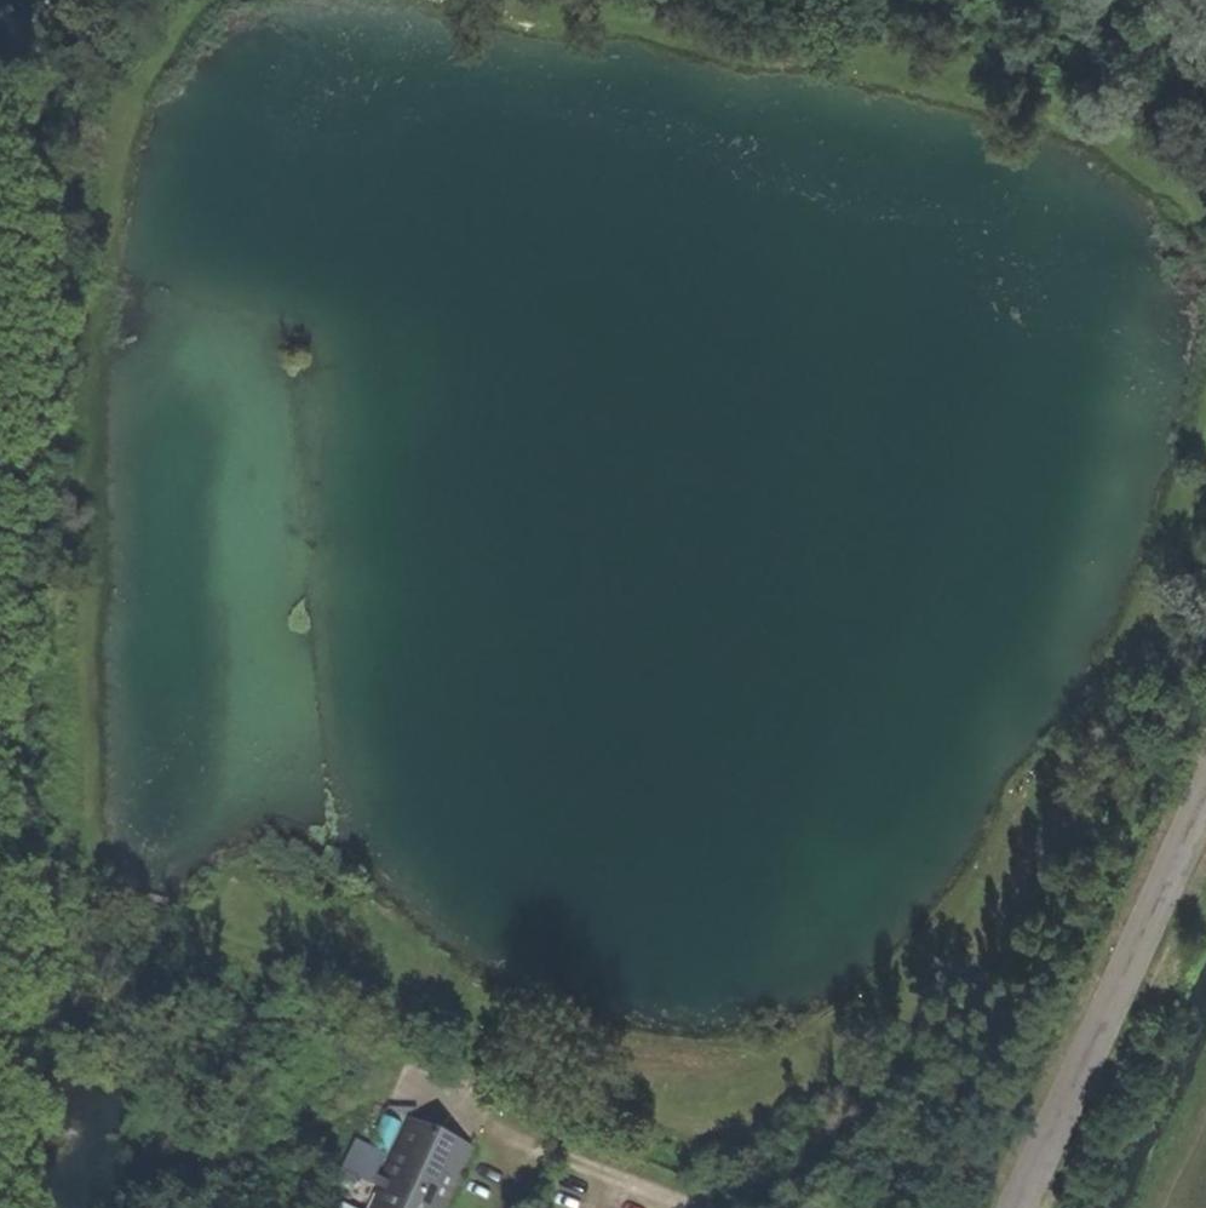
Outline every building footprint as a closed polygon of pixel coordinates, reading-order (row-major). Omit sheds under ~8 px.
[(475,1149),(412,1121),(373,1207),(448,1207),(475,1149)]
